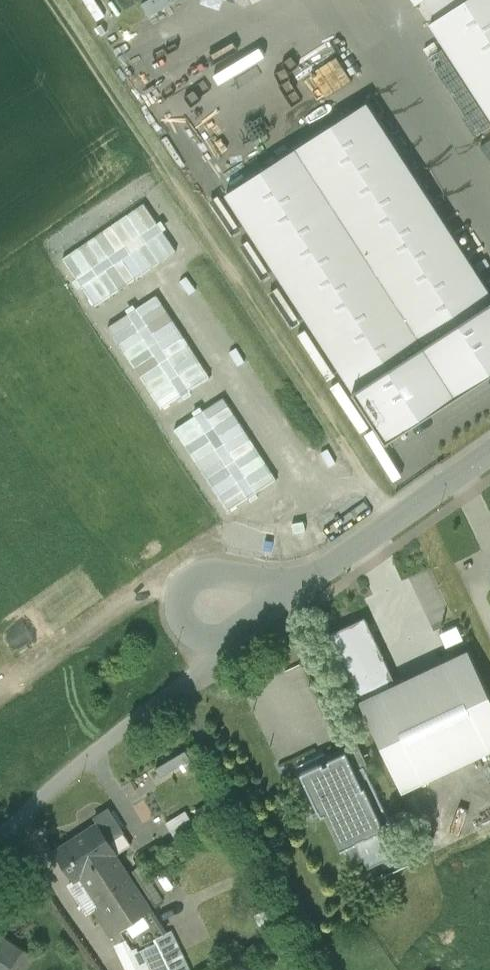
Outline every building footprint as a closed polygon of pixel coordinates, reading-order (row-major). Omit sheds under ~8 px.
[(175,0),(143,0),(140,2),(148,15),(175,0)] [(430,23),(489,115),(489,0),(465,0),(430,23)] [(302,75),(316,100),(352,80),(337,55),(302,75)] [(367,102),(226,193),(387,442),(489,375),(489,291),(367,102)] [(195,146),(212,171),(238,153),(221,128),(195,146)] [(177,429),(107,313),(0,377),(0,637),(5,645),(131,570),(107,529),(123,520),(143,553),(230,500),(216,477),(250,456),(219,404),(177,429)] [(446,647),(465,640),(459,622),(440,629),(446,647)] [(360,698),(398,792),(489,750),(489,695),(469,650),(360,698)] [(186,751),(155,768),(160,777),(191,760),(186,751)] [(363,765),(353,769),(346,753),(328,761),(329,764),(324,766),(322,763),(301,773),(318,810),(319,810),(322,816),(326,814),(342,850),(344,849),(351,865),(369,857),(369,859),(400,844),(363,765)] [(195,760),(180,772),(188,782),(203,770),(195,760)] [(150,772),(136,780),(142,790),(155,782),(150,772)] [(155,798),(146,803),(153,816),(159,812),(162,811),(155,798)] [(98,823),(55,851),(74,880),(83,874),(114,854),(117,852),(118,853),(131,844),(108,809),(95,818),(98,823)] [(186,811),(166,823),(172,832),(174,836),(194,824),(186,811)] [(127,874),(114,854),(83,874),(102,904),(95,909),(112,935),(128,925),(135,935),(141,944),(165,933),(149,908),(127,874)] [(161,899),(140,866),(127,874),(149,908),(161,899)] [(0,905),(0,934),(23,949),(37,929),(0,905)] [(128,925),(112,935),(117,943),(135,935),(128,925)] [(141,944),(135,935),(117,943),(115,944),(127,969),(191,969),(184,956),(172,929),(165,933),(141,944)] [(0,934),(0,969),(10,969),(23,949),(0,934)] [(23,949),(10,969),(26,969),(35,957),(23,949)]
